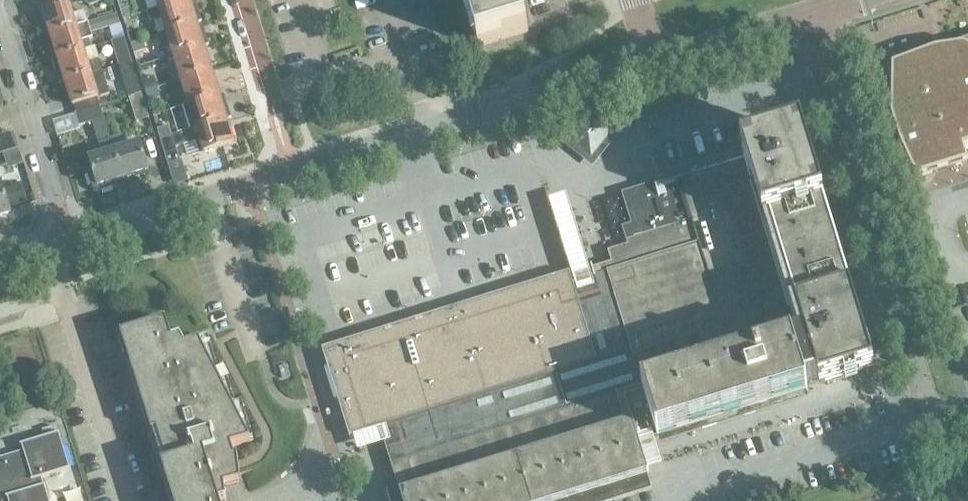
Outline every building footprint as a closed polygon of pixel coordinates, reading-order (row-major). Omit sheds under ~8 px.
[(196,24),(202,23),(197,7),(191,8),(188,0),(159,10),(159,8),(147,12),(150,23),(162,19),(167,33),(196,24)] [(159,8),(159,10),(188,0),(156,0),(159,8)] [(478,48),(528,32),(518,0),(464,0),(478,48)] [(50,38),(117,17),(117,15),(90,23),(86,12),(71,16),(68,7),(42,14),(50,38)] [(57,61),(82,53),(80,45),(95,40),(93,32),(119,24),(117,17),(50,38),(57,61)] [(203,48),(209,46),(205,34),(199,36),(196,24),(167,33),(174,58),(203,49),(203,48)] [(131,44),(143,41),(139,29),(127,33),(131,44)] [(120,68),(132,64),(124,39),(114,42),(118,57),(116,57),(120,68)] [(941,48),(911,59),(911,60),(903,62),(903,63),(902,63),(901,64),(900,64),(900,65),(899,65),(899,66),(899,67),(898,67),(898,68),(898,69),(897,69),(897,70),(897,71),(897,72),(897,73),(897,74),(909,108),(892,117),(895,126),(894,126),(900,145),(912,171),(912,172),(913,172),(913,173),(914,173),(914,174),(915,174),(915,175),(916,175),(917,175),(917,176),(918,176),(919,176),(920,176),(921,176),(922,176),(923,176),(924,176),(925,176),(967,162),(967,39),(941,48)] [(143,41),(131,44),(133,54),(146,50),(143,41)] [(203,49),(174,58),(181,81),(211,72),(203,49)] [(64,85),(103,73),(99,61),(86,65),(82,53),(57,61),(51,63),(58,86),(64,85)] [(132,64),(120,68),(122,75),(134,71),(132,64)] [(211,72),(181,81),(189,106),(218,97),(211,72)] [(76,116),(101,108),(100,106),(107,104),(105,98),(110,96),(103,73),(64,85),(72,109),(74,108),(76,116)] [(145,93),(158,89),(154,77),(142,81),(145,93)] [(158,89),(145,93),(148,102),(160,98),(158,89)] [(137,122),(149,119),(141,94),(129,97),(137,122)] [(189,106),(196,129),(197,130),(226,121),(218,97),(189,106)] [(123,180),(114,153),(101,108),(76,116),(80,126),(93,122),(103,156),(89,161),(92,172),(86,174),(92,193),(96,195),(115,189),(113,183),(123,180)] [(586,112),(576,125),(567,137),(591,157),(611,132),(595,120),(586,112)] [(820,388),(874,371),(795,115),(743,131),(745,139),(733,143),(739,163),(679,182),(691,221),(691,220),(692,222),(691,222),(692,223),(698,245),(724,328),(660,348),(670,378),(734,358),(731,349),(756,342),(759,350),(792,340),(806,386),(818,382),(820,388)] [(173,138),(161,142),(168,165),(180,161),(176,148),(188,144),(192,158),(204,154),(233,145),(226,121),(197,130),(196,129),(172,136),(173,138)] [(173,138),(172,136),(169,126),(157,130),(161,142),(173,138)] [(61,150),(86,143),(81,127),(56,133),(61,150)] [(114,153),(123,180),(148,172),(139,145),(114,153)] [(691,220),(691,221),(679,182),(664,186),(663,185),(655,188),(654,184),(622,194),(632,226),(622,229),(626,242),(627,243),(692,223),(691,222),(692,222),(691,220)] [(26,207),(19,184),(3,188),(11,212),(26,207)] [(11,214),(2,185),(0,186),(0,217),(11,214)] [(660,437),(808,391),(806,386),(792,340),(759,350),(756,342),(731,349),(734,358),(670,378),(660,348),(724,328),(698,245),(692,223),(627,243),(628,246),(608,253),(612,264),(593,270),(592,266),(590,267),(594,278),(586,280),(573,284),(570,273),(323,350),(351,438),(381,429),(385,443),(400,492),(388,496),(390,500),(617,500),(650,491),(636,444),(650,440),(660,437)] [(442,298),(435,277),(409,286),(416,306),(442,298)] [(227,500),(226,487),(242,482),(239,457),(238,457),(236,458),(232,447),(251,441),(200,342),(186,347),(181,338),(173,341),(167,321),(121,335),(173,500),(225,500),(227,500)] [(43,479),(71,470),(60,434),(22,445),(25,454),(0,461),(0,500),(50,500),(43,479)]
